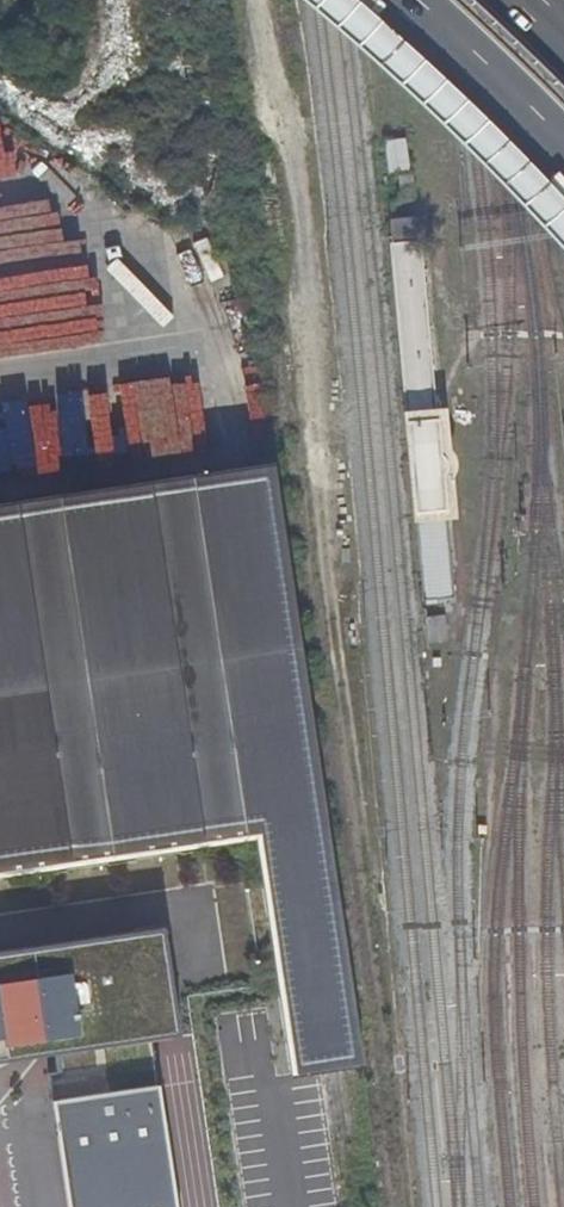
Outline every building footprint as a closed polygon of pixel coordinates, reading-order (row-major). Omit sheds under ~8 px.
[(405,138),(385,141),(389,172),(410,169),(405,138)] [(415,598),(445,595),(440,517),(455,517),(451,477),(454,467),(455,456),(449,445),(445,404),(429,406),(415,242),(385,244),(415,598)] [(0,244),(0,277),(17,276),(14,243),(0,244)] [(0,304),(0,326),(35,317),(30,297),(0,304)] [(193,386),(78,403),(88,471),(203,453),(193,386)] [(39,464),(33,419),(0,423),(0,469),(39,464)] [(242,837),(277,1077),(361,1065),(274,470),(0,510),(0,873),(242,837)] [(113,931),(128,1036),(154,1032),(138,928),(113,931)] [(73,1206),(180,1206),(154,1032),(128,1036),(113,931),(0,948),(0,1044),(57,1035),(60,1050),(62,1068),(53,1070),(73,1206)] [(0,1044),(0,1058),(60,1050),(57,1035),(0,1044)]
